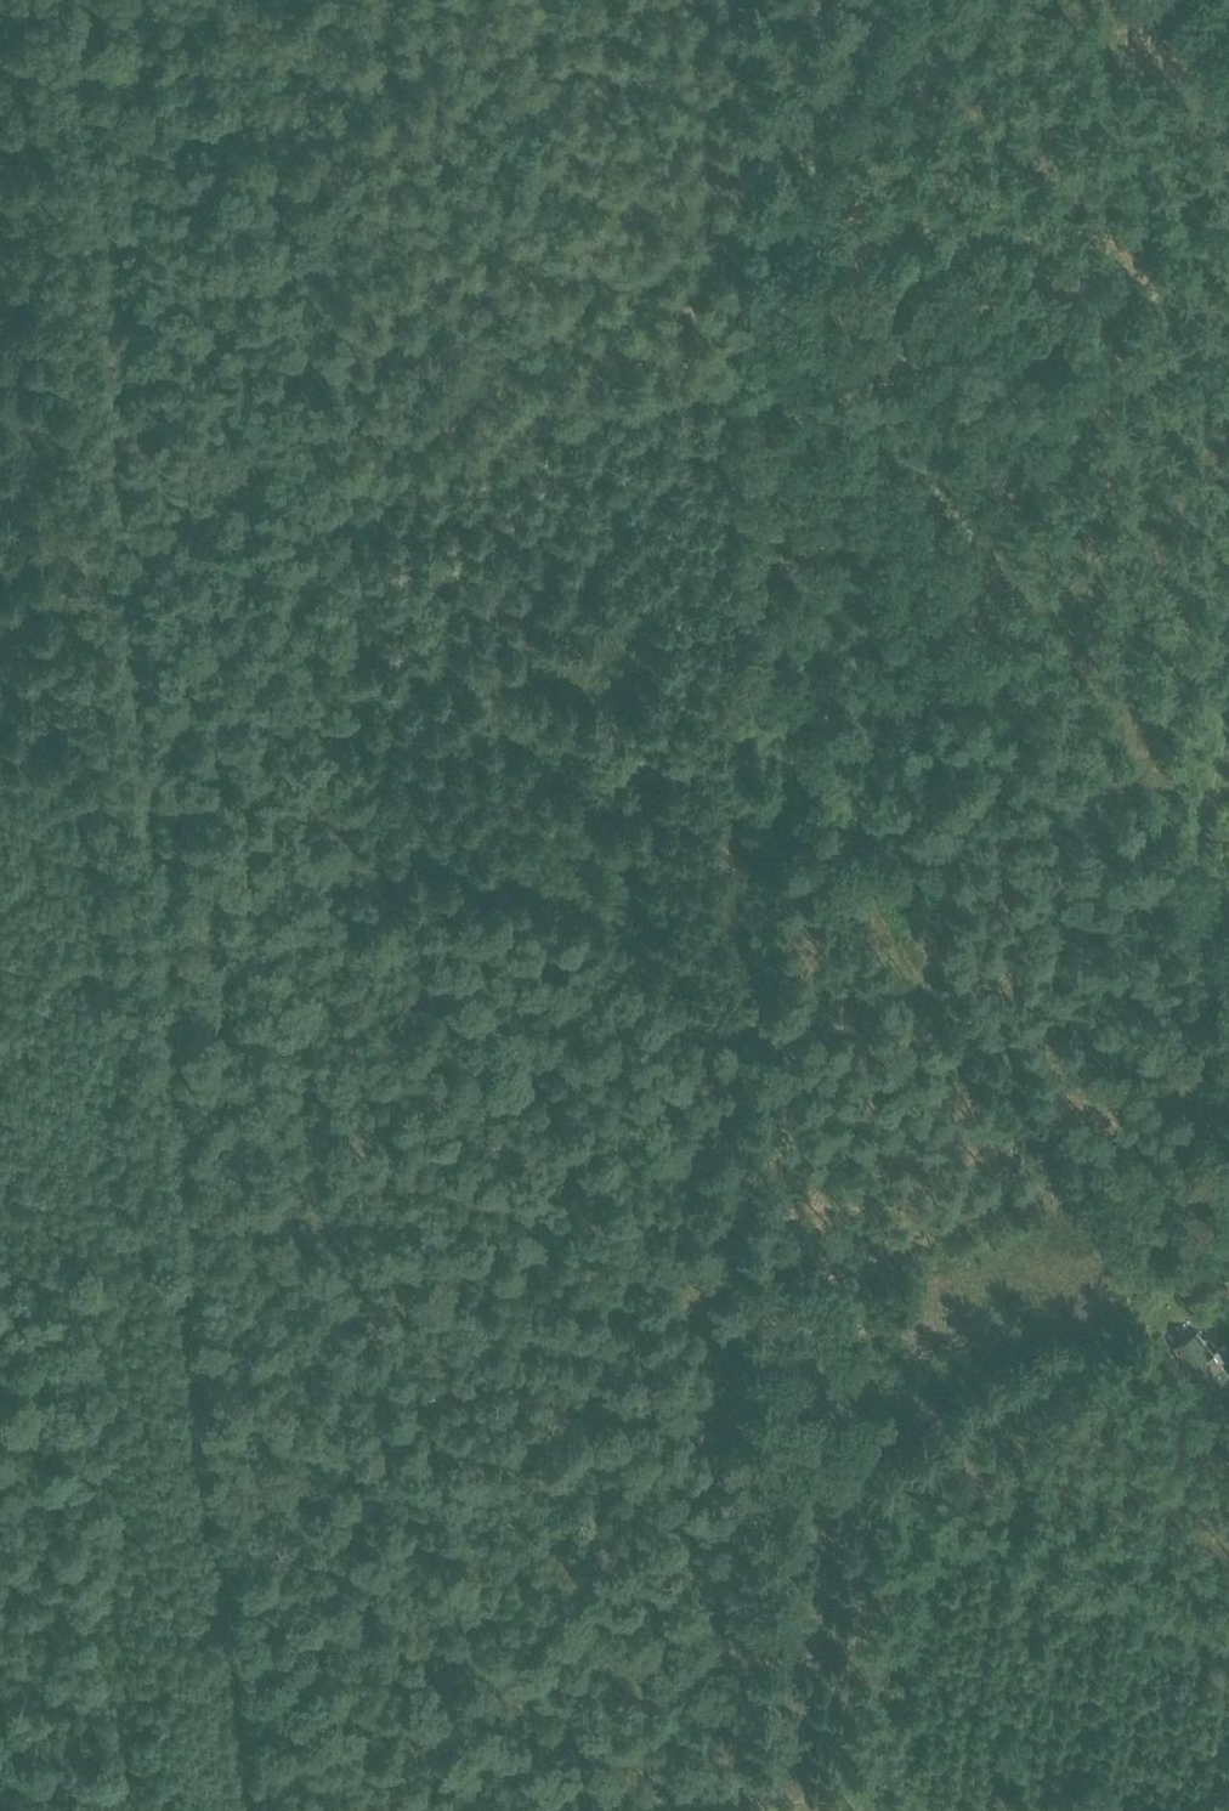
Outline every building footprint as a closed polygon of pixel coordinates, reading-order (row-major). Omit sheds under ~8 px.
[(1213,1352),(1196,1330),(1173,1346),(1199,1393),(1228,1375),(1220,1363),(1224,1361),(1216,1350),(1213,1352)]
